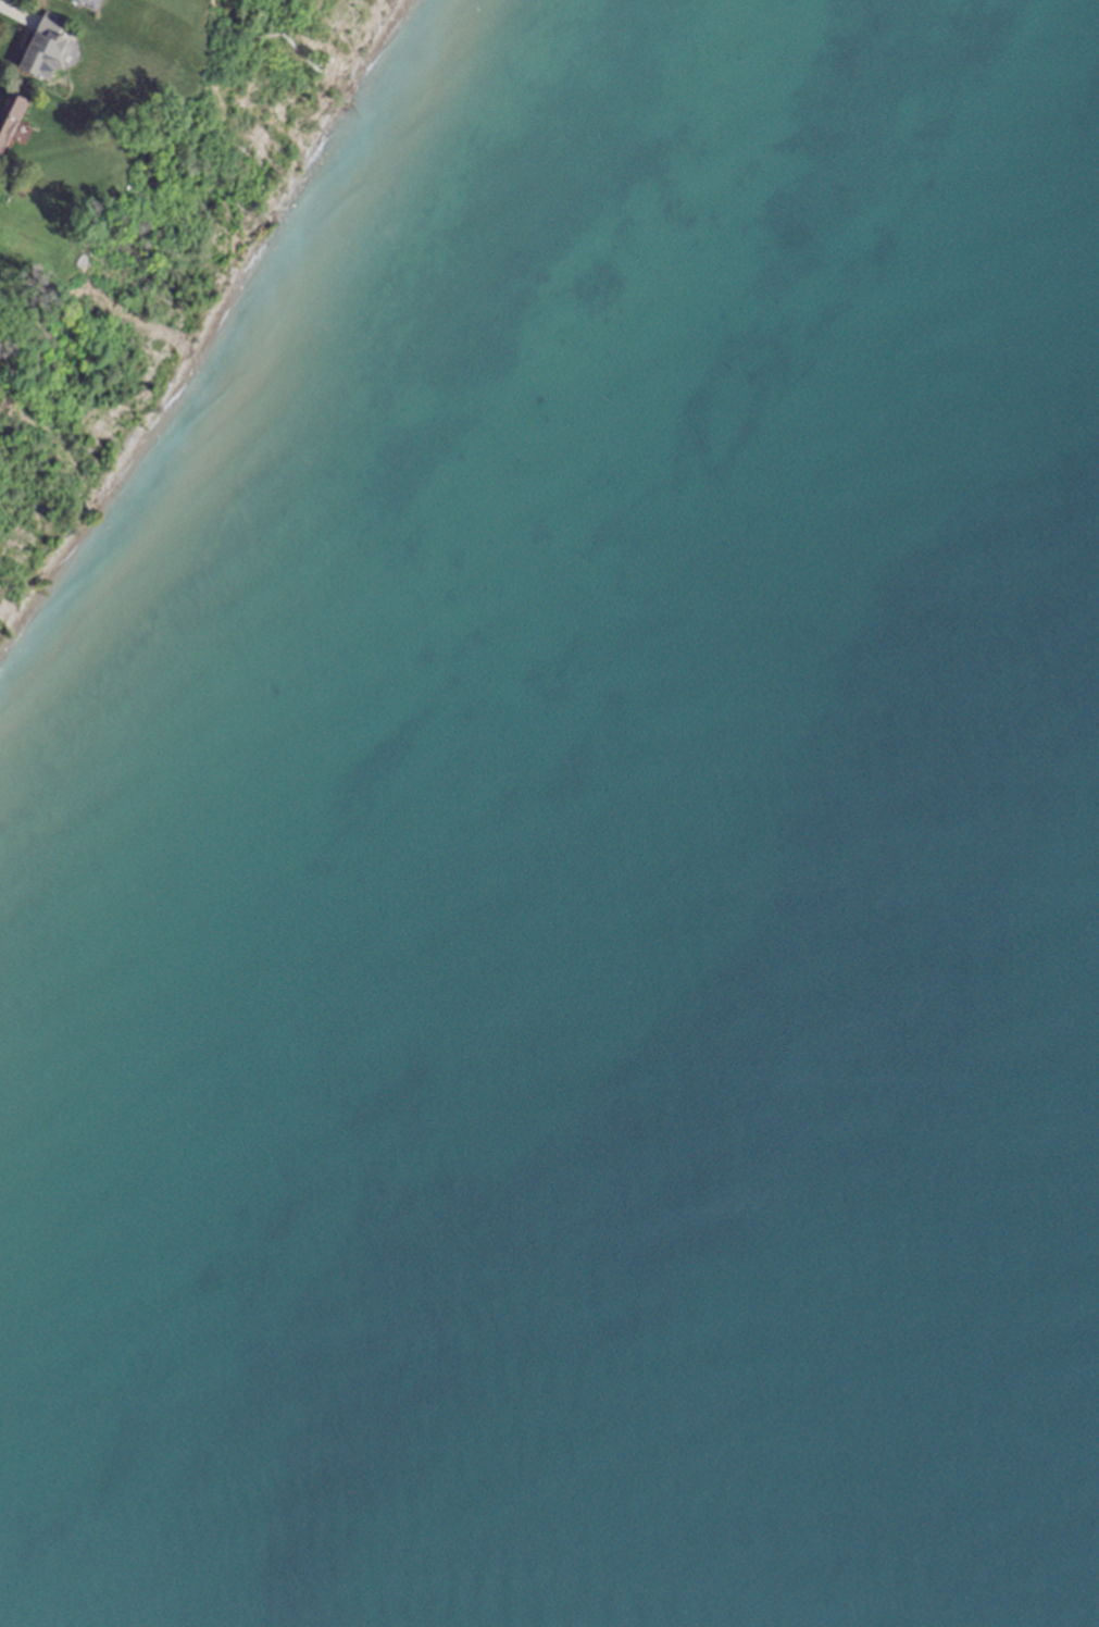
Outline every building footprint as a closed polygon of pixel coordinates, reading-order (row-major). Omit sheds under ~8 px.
[(20,69),(56,85),(79,30),(43,15),(20,69)] [(4,161),(28,99),(5,91),(0,104),(0,159),(4,161)]
